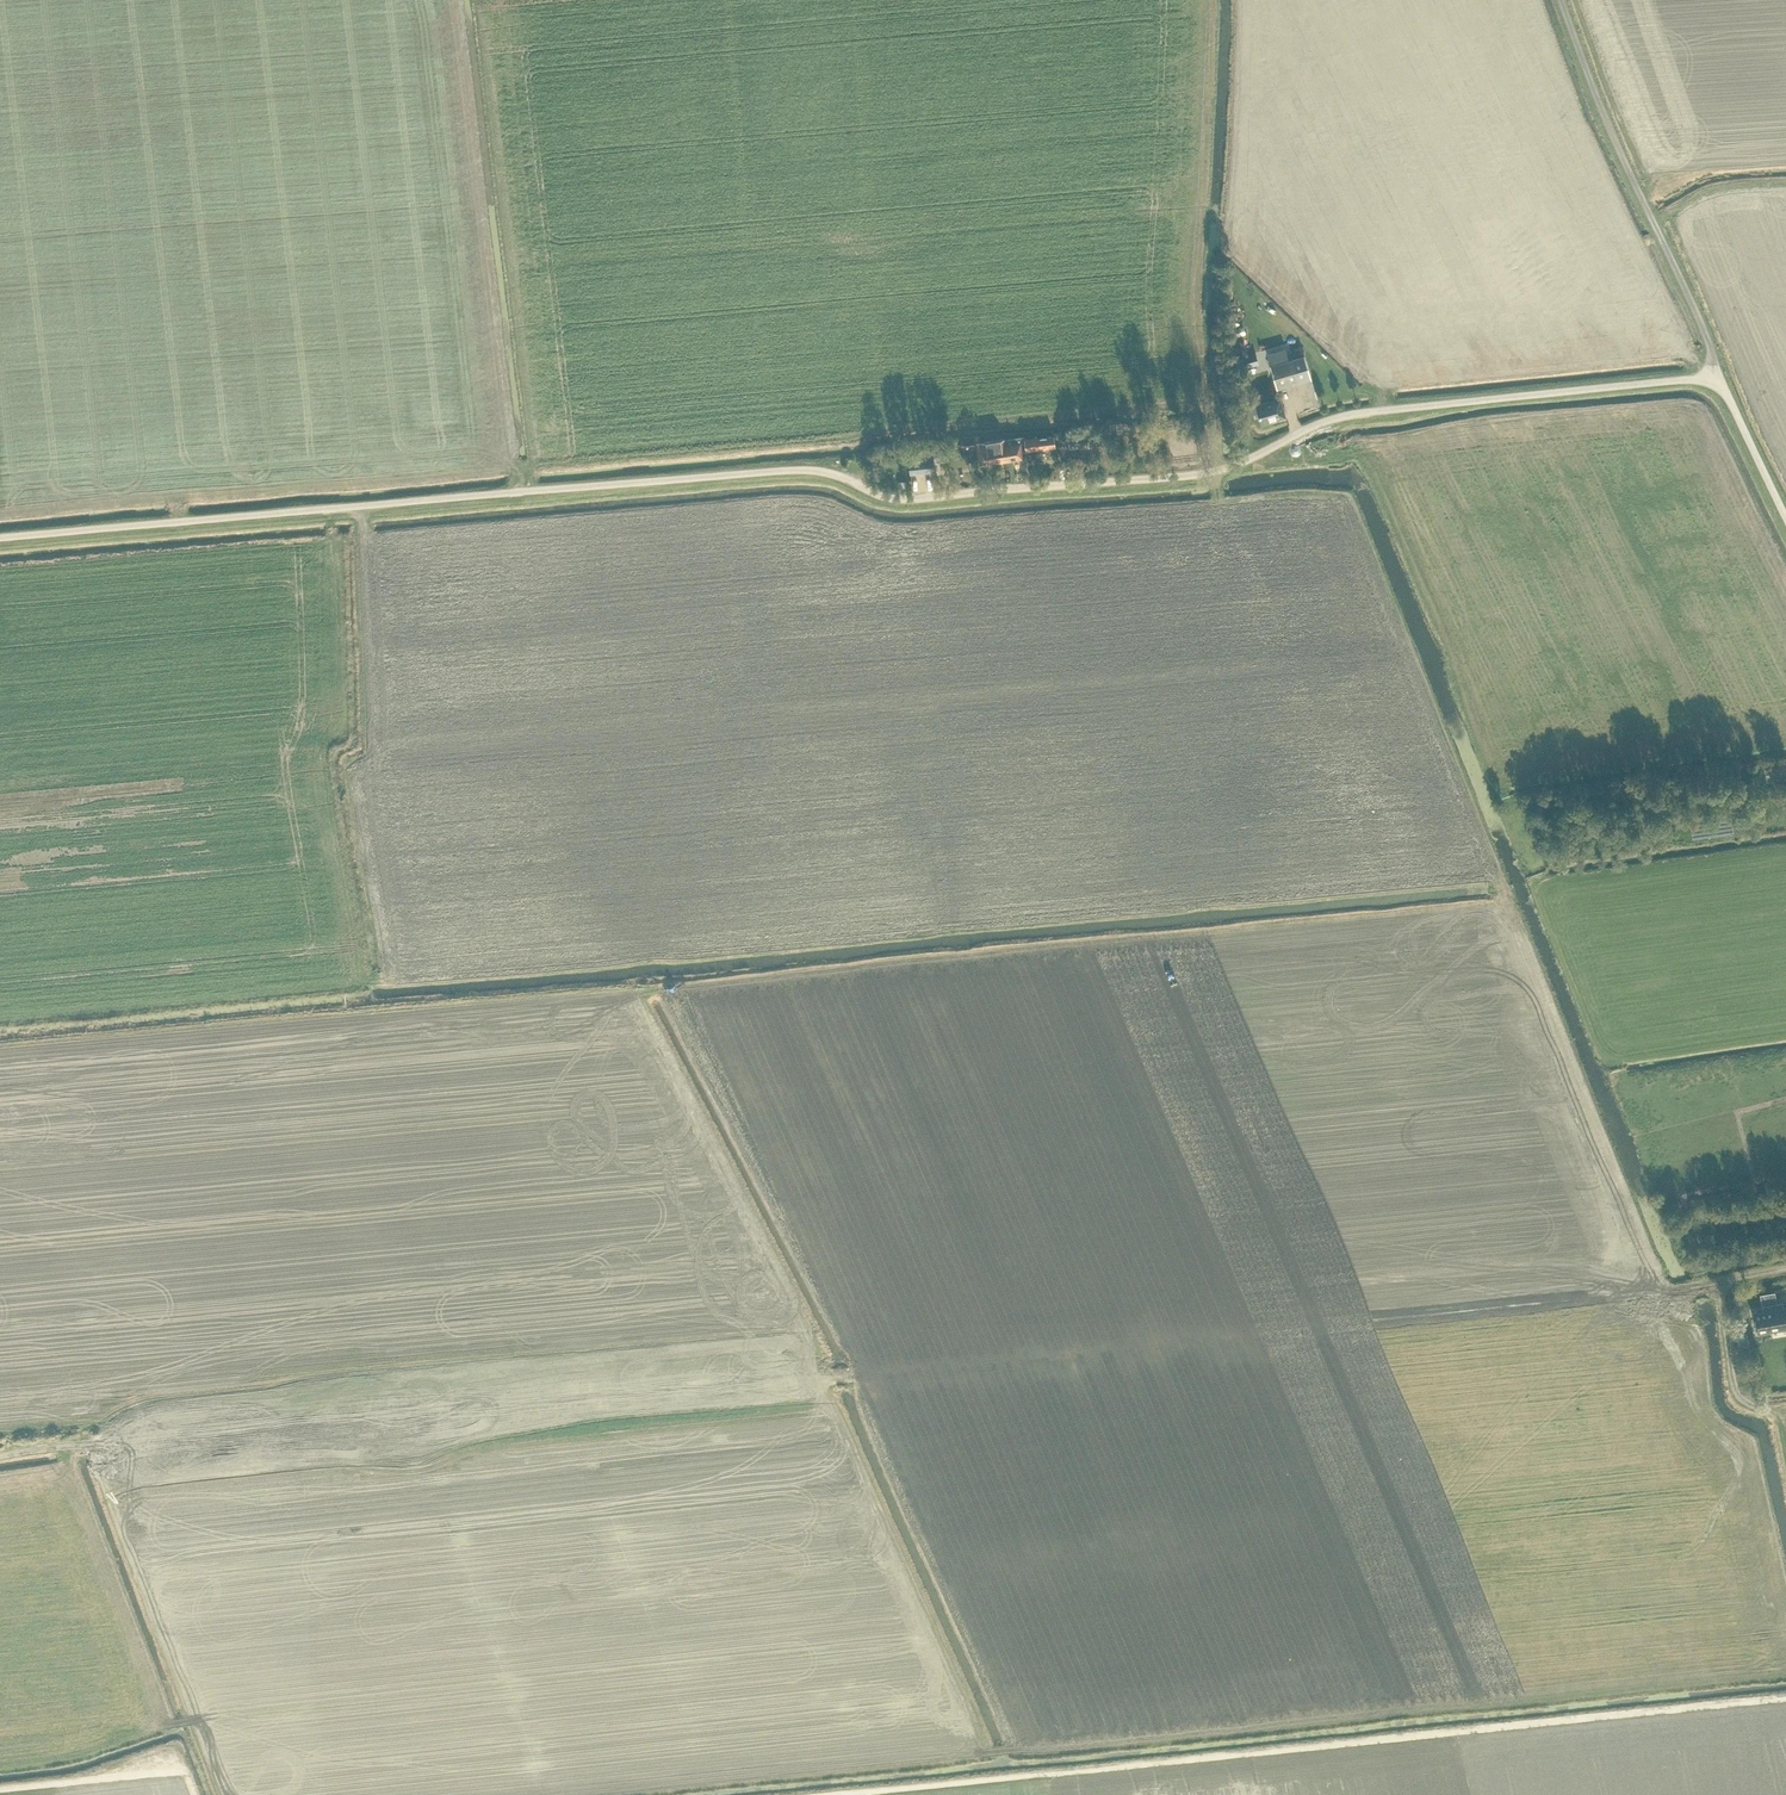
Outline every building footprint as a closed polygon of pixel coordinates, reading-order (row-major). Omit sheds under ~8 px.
[(1234,341),(1239,355),(1250,351),(1245,337),(1234,341)] [(1244,366),(1258,362),(1255,353),(1242,357),(1244,366)] [(1271,365),(1277,388),(1300,381),(1294,358),(1271,365)] [(1253,414),(1258,412),(1261,423),(1285,417),(1280,398),(1256,404),(1256,402),(1250,403),(1253,414)] [(1088,432),(1088,442),(1099,441),(1098,429),(1088,430),(1088,432)] [(1088,442),(1088,432),(1068,434),(1069,449),(1089,447),(1088,442)] [(1005,437),(983,441),(984,454),(981,455),(981,459),(984,458),(985,464),(1022,457),(1021,450),(1026,449),(1024,439),(1024,436),(1005,439),(1005,437)] [(1055,447),(1053,436),(1024,439),(1026,449),(1026,450),(1055,447)] [(938,447),(908,450),(909,459),(933,457),(933,462),(939,461),(938,447)] [(933,457),(909,459),(910,472),(934,470),(933,462),(933,457)] [(1764,768),(1766,776),(1785,772),(1785,764),(1764,768)] [(1778,1301),(1761,1304),(1762,1310),(1779,1307),(1778,1301)] [(1785,1328),(1785,1306),(1779,1307),(1762,1310),(1753,1311),(1757,1333),(1785,1328)]
